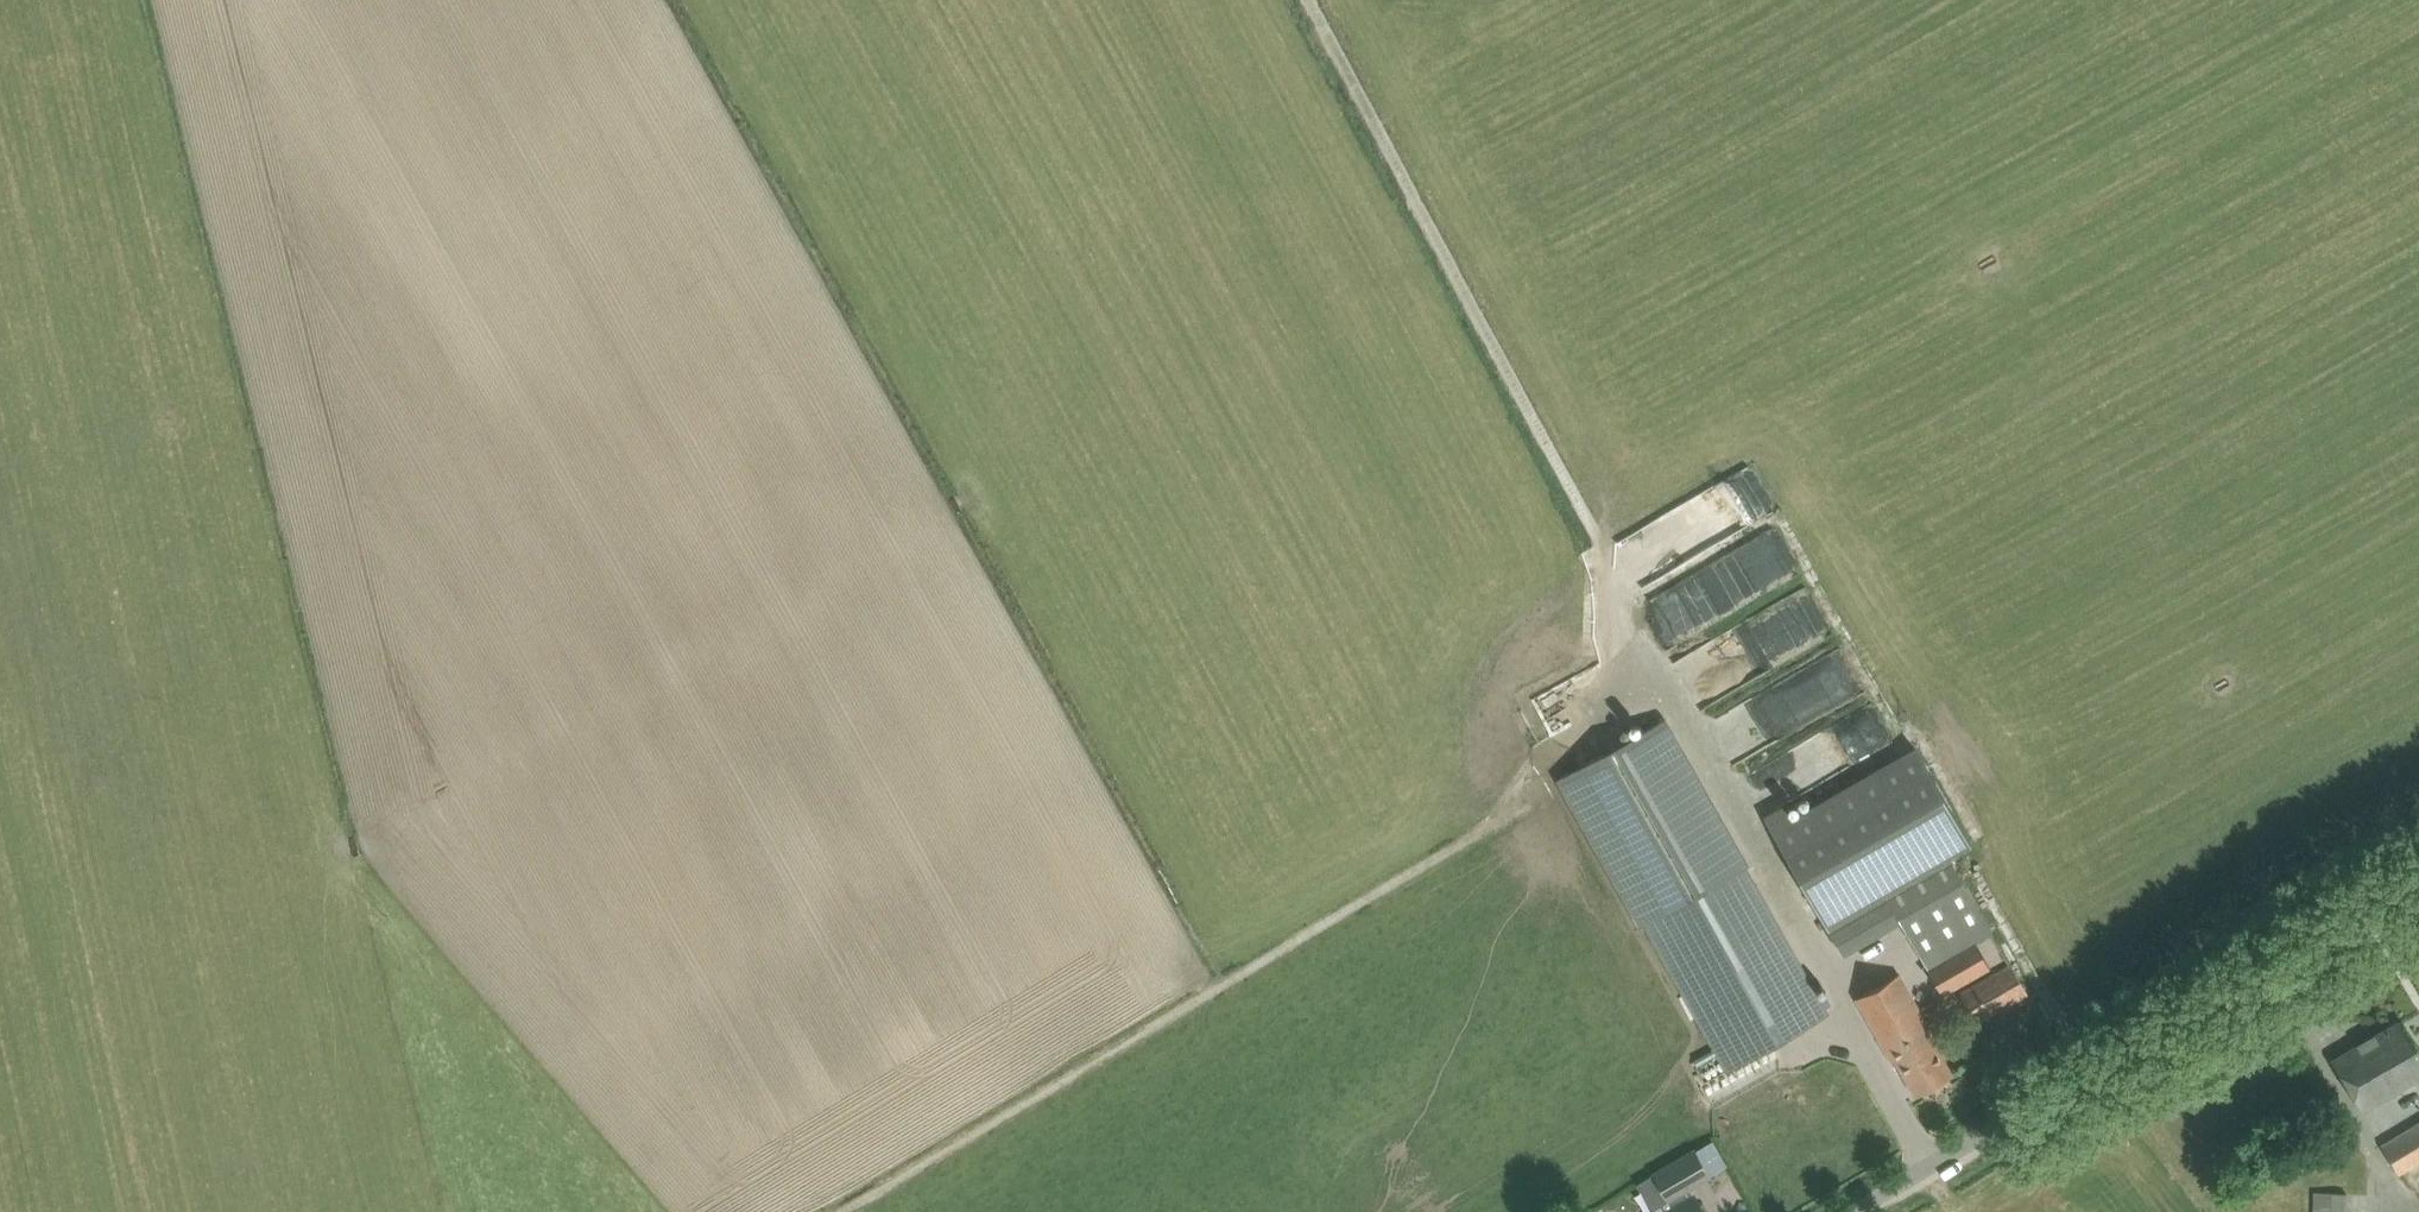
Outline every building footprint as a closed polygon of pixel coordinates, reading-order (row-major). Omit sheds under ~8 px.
[(1556,778),(1643,929),(1730,1075),(1828,1016),(1741,870),(1751,865),(1668,718),(1556,778)] [(1787,806),(1766,819),(1846,952),(1901,920),(1930,968),(1992,930),(1950,859),(1969,848),(1971,846),(1929,776),(1914,750),(1796,821),(1787,806)] [(1770,783),(1760,791),(1767,800),(1789,783),(1776,767),(1764,776),(1770,783)] [(1975,942),(1929,969),(1945,995),(1991,968),(1975,942)] [(2029,994),(2011,963),(1959,994),(1977,1025),(2029,994)] [(1954,1074),(1942,1054),(1934,1040),(1937,1038),(1900,973),(1857,998),(1894,1063),(1897,1061),(1917,1096),(1954,1074)] [(2414,1041),(2402,1021),(2333,1061),(2363,1112),(2418,1080),(2418,1050),(2414,1041)] [(2418,1163),(2418,1123),(2384,1145),(2402,1174),(2418,1163)] [(1698,1199),(1697,1200),(1690,1187),(1710,1175),(1695,1149),(1639,1182),(1643,1189),(1659,1180),(1675,1207),(1666,1211),(1705,1211),(1698,1199)] [(2318,1211),(2347,1211),(2348,1194),(2318,1193),(2318,1211)]
